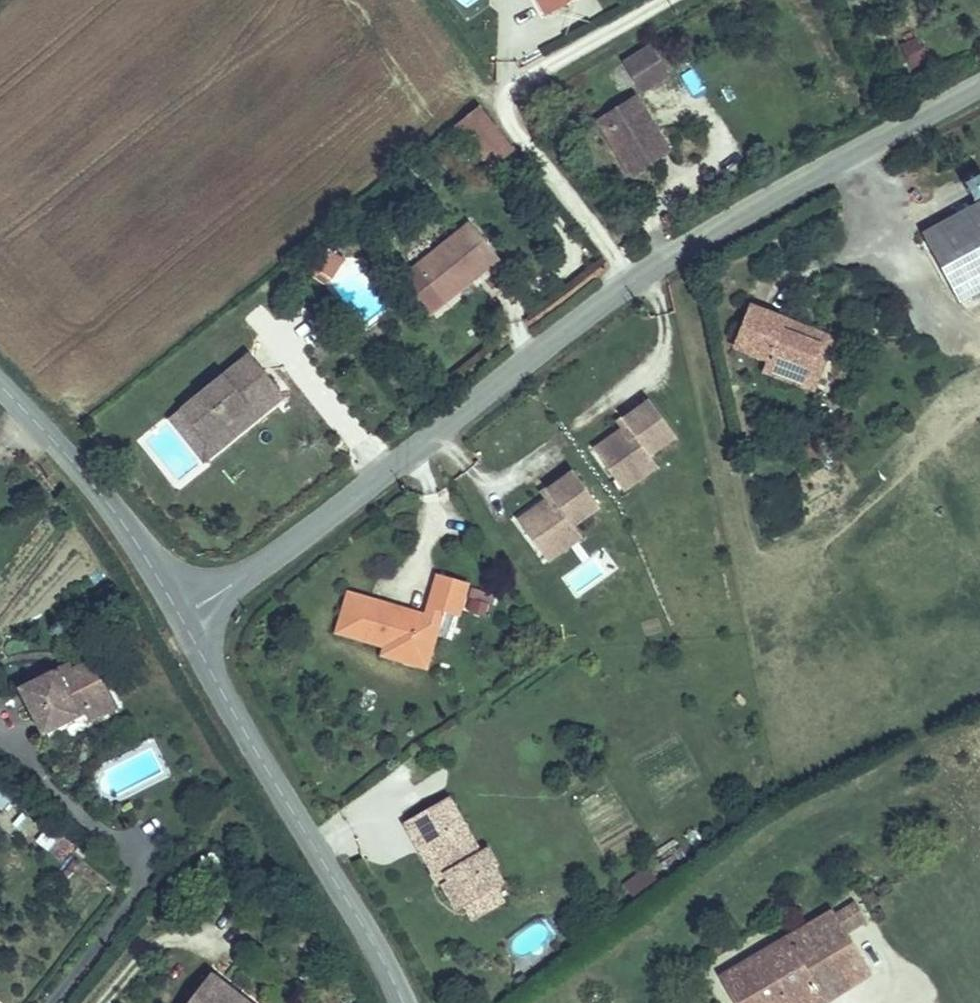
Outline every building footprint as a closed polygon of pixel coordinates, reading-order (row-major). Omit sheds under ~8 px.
[(626,46),(641,75),(671,60),(657,31),(626,46)] [(903,57),(919,54),(916,35),(900,37),(903,57)] [(625,163),(653,148),(641,125),(654,118),(635,82),(592,103),(625,163)] [(514,148),(481,105),(453,127),(487,170),(514,148)] [(641,125),(653,148),(667,140),(654,118),(641,125)] [(979,276),(979,194),(914,230),(949,292),(979,276)] [(421,301),(495,241),(466,206),(395,266),(421,301)] [(330,283),(342,257),(324,249),(312,275),(330,283)] [(949,292),(953,299),(979,285),(979,276),(949,292)] [(771,352),(801,362),(817,326),(786,311),(792,299),(761,285),(742,328),(775,342),(771,352)] [(814,368),(816,364),(836,318),(792,299),(786,311),(817,326),(801,362),(810,367),(814,368)] [(234,410),(275,375),(248,342),(186,392),(211,421),(229,406),(234,410)] [(281,383),(275,375),(234,410),(240,416),(281,383)] [(607,410),(581,432),(606,462),(638,435),(662,414),(632,378),(608,399),(613,405),(607,410)] [(240,416),(234,410),(229,406),(211,421),(186,392),(170,406),(203,446),(240,416)] [(608,399),(602,404),(607,410),(613,405),(608,399)] [(638,435),(606,462),(615,472),(647,445),(638,435)] [(537,487),(510,510),(535,539),(567,512),(592,492),(562,456),(537,477),(542,482),(537,487)] [(537,477),(532,482),(537,487),(542,482),(537,477)] [(567,512),(535,539),(544,550),(576,522),(567,512)] [(391,606),(349,594),(338,632),(392,647),(399,659),(415,649),(431,653),(434,640),(443,608),(459,613),(466,585),(438,576),(427,616),(416,613),(405,615),(389,611),(391,606)] [(476,588),(470,612),(488,616),(493,591),(476,588)] [(416,613),(391,606),(389,611),(405,615),(416,613)] [(450,644),(459,613),(443,608),(434,640),(450,644)] [(399,659),(392,647),(390,656),(399,659)] [(415,649),(399,659),(427,667),(431,653),(415,649)] [(90,720),(121,706),(98,659),(68,672),(61,661),(18,680),(39,729),(86,710),(90,720)] [(9,800),(0,793),(0,808),(2,810),(9,800)] [(498,885),(502,883),(491,863),(479,869),(472,855),(480,850),(450,794),(406,817),(421,845),(427,841),(442,870),(445,869),(448,876),(441,880),(456,908),(467,901),(498,885)] [(21,808),(9,820),(22,834),(34,822),(21,808)] [(46,827),(36,844),(54,855),(64,838),(46,827)] [(427,841),(421,845),(432,866),(430,867),(438,882),(441,880),(448,876),(445,869),(442,870),(427,841)] [(480,850),(472,855),(479,869),(491,863),(494,861),(487,846),(480,850)] [(634,894),(657,880),(648,865),(625,880),(634,894)] [(872,882),(850,897),(862,918),(883,904),(872,882)] [(498,885),(467,901),(475,915),(505,898),(498,885)] [(850,897),(828,909),(849,950),(812,974),(827,997),(889,962),(862,918),(850,897)] [(741,1002),(766,1002),(789,989),(796,1002),(818,1002),(827,997),(812,974),(849,950),(828,909),(724,975),(741,1002)] [(218,979),(195,1002),(244,1002),(218,979)] [(766,1002),(796,1002),(789,989),(766,1002)]
